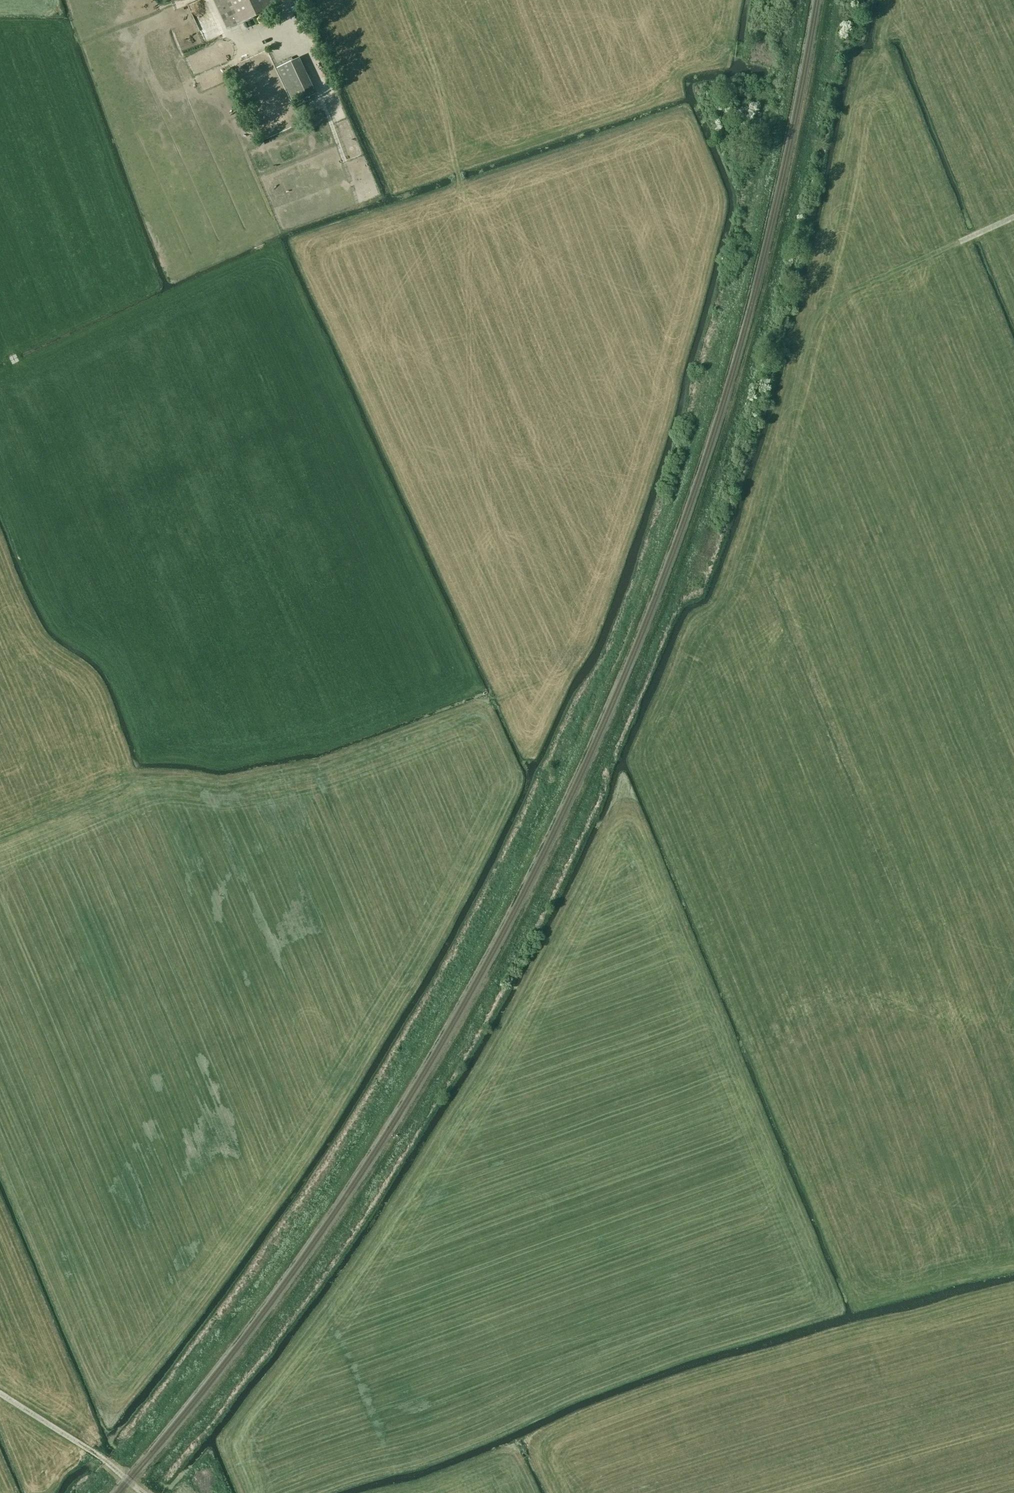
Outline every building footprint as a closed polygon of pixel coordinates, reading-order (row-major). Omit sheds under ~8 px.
[(272,0),(214,0),(227,29),(275,7),(272,0)] [(220,35),(218,21),(210,22),(209,11),(202,12),(205,37),(220,35)] [(298,57),(276,67),(293,104),(315,94),(298,57)] [(212,78),(216,84),(224,79),(219,73),(212,78)] [(339,106),(332,83),(324,86),(330,108),(339,106)]
